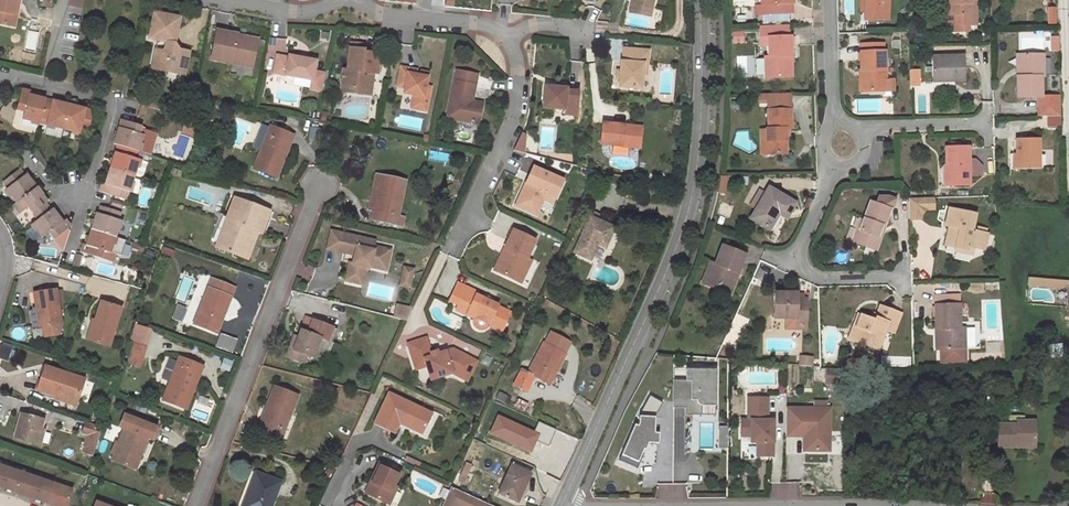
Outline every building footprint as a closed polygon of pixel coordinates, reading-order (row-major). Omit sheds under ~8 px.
[(14,27),(16,15),(12,15),(15,0),(0,0),(0,25),(14,27)] [(762,5),(755,6),(756,15),(791,13),(790,4),(793,4),(793,0),(761,0),(762,5)] [(865,11),(888,11),(888,0),(864,0),(865,11)] [(949,4),(952,3),(953,14),(956,14),(956,22),(959,25),(976,25),(976,6),(972,3),(972,0),(949,0),(949,4)] [(652,7),(632,3),(630,10),(650,14),(652,7)] [(153,50),(151,61),(157,62),(156,70),(183,76),(188,52),(178,50),(173,45),(178,19),(152,13),(147,40),(161,43),(163,46),(162,51),(160,52),(153,50)] [(788,26),(760,27),(761,45),(768,44),(767,36),(789,36),(788,26)] [(741,32),(733,33),(733,41),(742,41),(741,32)] [(236,36),(215,33),(211,59),(252,67),(256,44),(236,41),(236,36)] [(789,36),(767,36),(768,44),(768,56),(764,56),(765,78),(789,77),(788,56),(792,56),(791,36),(789,36)] [(284,51),(286,39),(277,38),(274,50),(284,51)] [(861,44),(861,52),(883,52),(883,43),(861,44)] [(618,87),(640,88),(642,74),(643,64),(646,65),(648,51),(623,48),(622,62),(621,61),(620,71),(619,77),(618,87)] [(361,52),(348,50),(345,70),(346,71),(342,91),(349,93),(357,87),(372,89),(373,81),(370,78),(372,71),(375,72),(379,72),(382,55),(361,52)] [(861,52),(860,52),(861,70),(862,70),(863,79),(861,79),(861,92),(894,91),(893,80),(885,80),(884,51),(883,52),(861,52)] [(1043,54),(1019,55),(1020,76),(1017,76),(1017,97),(1038,97),(1039,116),(1061,116),(1060,96),(1042,96),(1041,76),(1044,76),(1043,54)] [(964,56),(932,56),(933,81),(965,80),(964,56)] [(286,60),(276,57),(272,74),(312,81),(315,62),(307,61),(298,60),(287,57),(286,60)] [(417,70),(402,68),(398,87),(405,88),(404,95),(415,97),(412,108),(427,111),(432,86),(428,86),(429,77),(423,76),(416,75),(417,70)] [(474,86),(454,82),(448,118),(478,124),(481,109),(471,107),(472,102),(474,86)] [(555,88),(544,86),(542,108),(553,109),(575,112),(576,97),(575,93),(565,91),(566,89),(563,89),(555,88)] [(371,97),(372,89),(357,87),(349,93),(371,97)] [(28,94),(29,91),(21,89),(16,110),(24,111),(22,120),(38,123),(40,119),(45,98),(28,94)] [(790,93),(767,94),(767,102),(768,129),(766,129),(766,130),(767,154),(786,154),(785,136),(785,129),(788,129),(791,129),(790,93)] [(767,94),(759,94),(759,102),(767,102),(767,94)] [(70,104),(45,98),(40,119),(46,121),(45,125),(63,130),(70,104)] [(741,101),(732,101),(732,109),(741,109),(741,101)] [(93,110),(70,104),(63,130),(79,134),(81,129),(88,131),(93,110)] [(120,120),(113,144),(117,145),(138,152),(143,135),(139,133),(141,125),(120,120)] [(262,143),(269,126),(262,123),(255,140),(262,143)] [(623,125),(602,123),(600,144),(639,148),(641,130),(623,128),(623,125)] [(61,137),(63,130),(45,125),(44,133),(61,137)] [(262,143),(253,167),(275,176),(292,134),(269,125),(269,126),(262,143)] [(1016,138),(1016,154),(1016,169),(1040,168),(1040,138),(1016,138)] [(117,145),(110,167),(134,175),(138,159),(136,158),(138,152),(117,145)] [(969,147),(946,147),(946,165),(943,165),(941,169),(942,182),(944,185),(969,185),(969,147)] [(16,202),(37,186),(27,173),(25,174),(20,167),(2,180),(8,187),(6,188),(16,202)] [(110,167),(105,183),(101,182),(98,190),(120,197),(122,190),(129,192),(134,175),(110,167)] [(563,180),(533,167),(516,205),(537,215),(544,200),(547,194),(555,198),(563,180)] [(380,175),(376,174),(367,209),(372,210),(380,175)] [(405,180),(380,175),(372,210),(370,219),(401,226),(402,217),(397,216),(405,180)] [(27,207),(36,220),(53,207),(37,186),(16,202),(13,205),(19,213),(27,207)] [(795,203),(768,187),(763,195),(757,206),(750,218),(769,230),(779,213),(782,207),(790,212),(795,203)] [(126,199),(129,192),(122,190),(120,197),(126,199)] [(763,195),(758,192),(751,203),(757,206),(763,195)] [(552,203),(555,198),(547,194),(544,200),(552,203)] [(251,228),(256,230),(260,232),(268,209),(233,196),(216,245),(241,254),(251,228)] [(890,208),(870,201),(863,220),(860,230),(856,229),(852,242),(875,250),(880,237),(879,237),(877,236),(880,226),(883,227),(890,208)] [(99,206),(91,228),(115,236),(121,220),(118,219),(121,212),(99,206)] [(53,207),(36,220),(32,223),(42,237),(48,233),(52,240),(71,225),(66,219),(63,221),(53,207)] [(790,212),(782,207),(779,213),(786,218),(790,212)] [(975,214),(949,208),(945,225),(949,226),(953,227),(952,233),(948,233),(945,245),(955,247),(967,250),(968,246),(974,247),(984,249),(987,234),(985,233),(976,231),(971,230),(975,214)] [(614,227),(590,216),(574,251),(590,259),(596,247),(594,246),(595,243),(597,244),(605,247),(614,227)] [(91,228),(86,245),(82,243),(79,252),(112,261),(115,253),(110,252),(115,236),(91,228)] [(246,256),(256,230),(251,228),(241,254),(246,256)] [(375,240),(330,228),(325,247),(345,252),(354,254),(353,259),(351,258),(350,262),(347,261),(343,279),(360,283),(364,268),(368,268),(368,266),(370,259),(386,263),(389,249),(373,245),(375,240)] [(535,241),(513,231),(504,249),(507,251),(497,271),(516,280),(521,269),(527,271),(531,262),(526,259),(535,241)] [(745,249),(725,242),(724,246),(743,253),(745,249)] [(724,246),(722,245),(715,264),(710,262),(706,271),(711,273),(708,281),(729,289),(735,272),(738,273),(745,254),(743,253),(724,246)] [(955,247),(955,250),(972,254),(974,247),(968,246),(967,250),(955,247)] [(354,254),(345,252),(343,260),(347,261),(350,262),(351,258),(353,259),(354,254)] [(386,263),(370,259),(368,266),(384,270),(386,263)] [(411,269),(402,267),(397,285),(407,288),(411,269)] [(521,283),(527,271),(521,269),(516,280),(521,283)] [(711,273),(706,271),(702,283),(730,294),(738,273),(735,272),(729,289),(708,281),(711,273)] [(251,276),(245,273),(241,287),(247,289),(251,276)] [(126,284),(129,276),(123,274),(120,283),(126,284)] [(234,287),(210,278),(193,322),(216,332),(234,287)] [(476,292),(457,284),(449,301),(458,305),(468,310),(466,314),(465,319),(466,324),(467,326),(470,329),(474,331),(477,331),(481,331),(484,329),(487,325),(500,331),(509,312),(497,307),(497,305),(488,301),(482,298),(475,295),(476,292)] [(56,288),(33,292),(36,309),(29,311),(34,337),(58,333),(62,323),(58,304),(56,290),(56,288)] [(796,293),(774,293),(774,317),(796,318),(796,323),(806,323),(806,299),(802,299),(796,299),(797,295),(796,293)] [(960,295),(935,295),(935,304),(960,304),(960,295)] [(121,306),(101,300),(88,340),(108,345),(121,306)] [(392,318),(406,321),(410,308),(396,304),(392,318)] [(960,304),(935,304),(935,328),(936,328),(940,328),(940,349),(965,349),(965,328),(960,328),(960,304)] [(456,309),(466,314),(468,310),(458,305),(456,309)] [(900,313),(880,305),(876,314),(874,320),(871,319),(860,314),(856,327),(859,328),(854,341),(877,349),(885,330),(893,333),(900,313)] [(177,306),(172,319),(178,321),(183,308),(177,306)] [(858,314),(848,338),(854,341),(859,328),(856,327),(860,314),(858,314)] [(148,328),(137,324),(132,341),(142,345),(148,328)] [(319,337),(299,330),(296,340),(291,339),(285,355),(302,362),(305,354),(312,357),(319,337)] [(217,335),(215,348),(232,351),(234,338),(217,335)] [(429,352),(424,337),(408,343),(416,368),(424,365),(431,383),(453,375),(460,379),(470,359),(450,350),(436,354),(435,351),(429,352)] [(563,352),(543,342),(527,373),(521,369),(513,384),(526,390),(533,376),(548,383),(563,352)] [(201,366),(178,357),(161,399),(185,408),(201,366)] [(811,358),(800,357),(800,366),(811,367),(811,358)] [(475,362),(470,359),(460,379),(466,381),(475,362)] [(54,398),(62,401),(64,394),(77,399),(84,379),(44,366),(37,389),(55,395),(54,398)] [(689,382),(694,382),(693,385),(693,400),(699,400),(699,403),(701,405),(704,406),(718,407),(718,371),(689,370),(689,382)] [(687,381),(674,381),(674,407),(687,408),(687,415),(702,415),(702,407),(698,401),(692,401),(692,383),(687,382),(687,381)] [(297,395),(274,386),(258,428),(281,437),(297,395)] [(862,386),(853,386),(853,403),(861,404),(862,386)] [(75,405),(77,399),(64,394),(62,401),(75,405)] [(398,423),(400,424),(402,420),(423,430),(431,415),(389,394),(374,424),(393,434),(398,423)] [(640,415),(640,416),(655,418),(664,403),(650,396),(640,415)] [(770,397),(748,398),(748,419),(741,420),(742,438),(753,438),(753,444),(758,444),(758,457),(775,457),(774,446),(776,445),(777,419),(772,419),(770,415),(770,397)] [(504,406),(495,402),(487,421),(496,425),(504,406)] [(716,415),(716,407),(702,407),(702,415),(716,415)] [(832,408),(787,408),(787,438),(803,438),(803,453),(832,453),(832,408)] [(115,444),(113,452),(111,458),(134,468),(139,455),(135,453),(142,436),(146,437),(150,439),(155,425),(124,413),(119,427),(124,428),(129,430),(123,447),(118,445),(115,444)] [(41,419),(20,414),(15,435),(36,442),(39,428),(41,419)] [(624,456),(640,463),(645,450),(647,451),(650,444),(660,445),(660,435),(655,435),(656,419),(641,418),(641,424),(640,427),(637,426),(624,456)] [(101,425),(85,420),(81,431),(86,433),(81,451),(92,454),(101,425)] [(421,435),(423,430),(402,420),(400,424),(421,435)] [(1035,421),(1016,421),(1016,424),(998,424),(997,446),(1020,447),(1020,443),(1035,443),(1035,421)] [(115,425),(107,422),(104,432),(112,435),(115,425)] [(720,427),(719,448),(728,448),(728,427),(720,427)] [(124,428),(118,445),(123,447),(129,430),(124,428)] [(139,455),(146,437),(142,436),(135,453),(139,455)] [(532,449),(521,444),(498,493),(517,502),(530,473),(522,470),(532,449)] [(113,452),(95,445),(91,455),(110,462),(111,458),(113,452)] [(472,465),(466,462),(458,478),(467,482),(469,478),(467,477),(472,465)] [(399,472),(378,463),(362,494),(383,504),(385,500),(391,489),(399,472)] [(0,465),(0,487),(45,502),(52,482),(0,465)] [(255,472),(248,489),(250,490),(245,505),(270,505),(279,481),(255,472)] [(45,502),(58,505),(65,505),(70,489),(52,482),(45,502)] [(658,499),(685,500),(685,485),(676,485),(675,495),(663,495),(663,485),(658,485),(658,499)] [(87,491),(83,489),(79,503),(83,504),(87,491)] [(396,491),(391,489),(385,500),(390,503),(396,491)] [(447,494),(443,502),(451,505),(456,505),(459,499),(447,494)]
